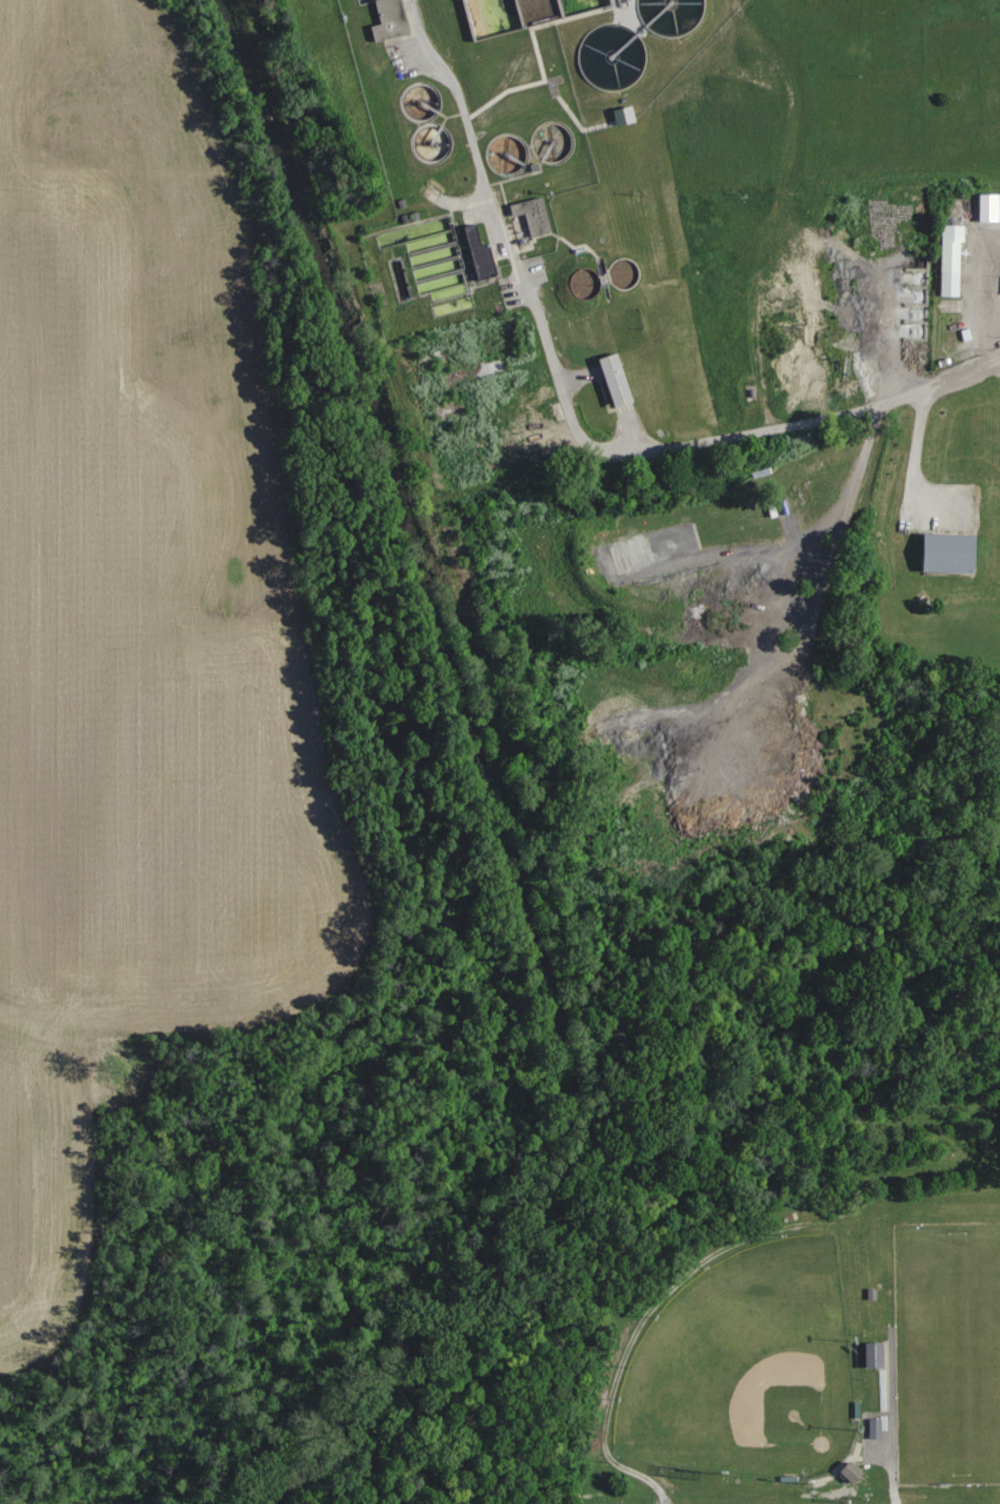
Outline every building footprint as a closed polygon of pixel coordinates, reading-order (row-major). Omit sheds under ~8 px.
[(383,23),(373,25),(376,41),(410,33),(403,0),(378,0),(383,23)] [(980,194),(980,221),(999,221),(999,194),(980,194)] [(545,197),(511,204),(513,217),(527,214),(532,237),(552,233),(545,197)] [(483,245),(478,224),(465,227),(479,280),(498,275),(490,243),(483,245)] [(942,295),(962,296),(963,225),(943,225),(942,295)] [(599,275),(582,269),(574,292),(591,298),(599,275)] [(615,407),(634,401),(620,352),(601,357),(615,407)] [(747,384),(747,401),(759,401),(759,384),(747,384)] [(977,573),(977,534),(925,534),(925,572),(977,573)] [(867,1369),(886,1369),(886,1343),(867,1343),(867,1369)] [(883,1438),(883,1418),(870,1418),(870,1438),(883,1438)] [(843,1470),(854,1484),(864,1475),(853,1461),(843,1470)]
